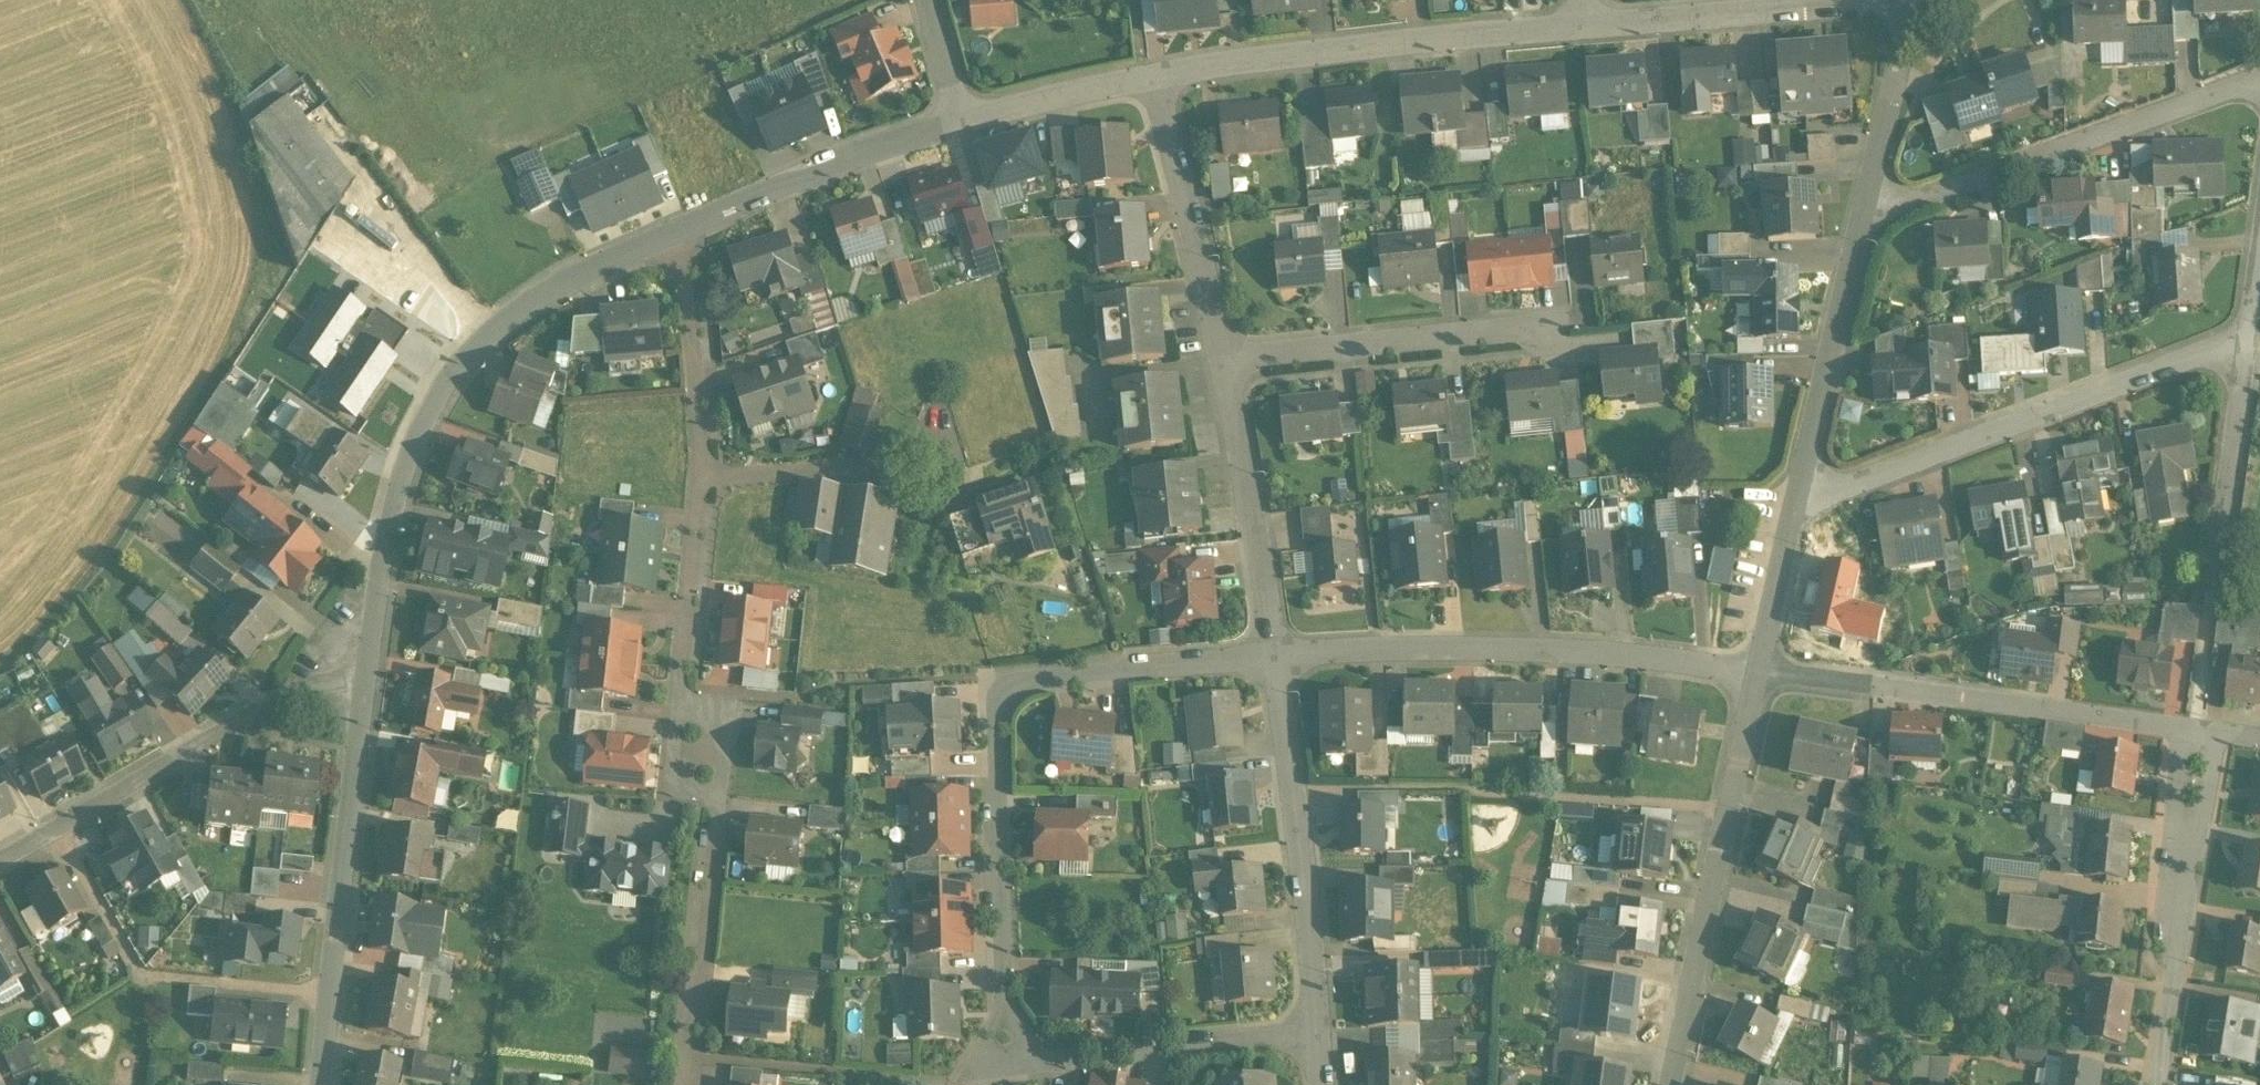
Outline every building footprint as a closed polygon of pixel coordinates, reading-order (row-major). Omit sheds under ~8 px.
[(972,2),(974,31),(999,29),(998,23),(1006,22),(1004,0),(993,0),(972,2)] [(1161,36),(1219,30),(1216,0),(1157,0),(1161,36)] [(1260,17),(1315,11),(1314,0),(1258,0),(1260,17)] [(2186,0),(2171,0),(2173,30),(2173,44),(2189,43),(2186,0)] [(2196,18),(2253,14),(2253,0),(2195,0),(2196,18)] [(2124,6),(2074,8),(2075,46),(2125,45),(2124,6)] [(851,56),(881,43),(872,22),(835,38),(845,61),(852,58),(851,56)] [(2173,30),(2138,31),(2140,68),(2174,66),(2173,44),(2173,30)] [(881,43),(851,56),(852,58),(871,100),(916,81),(909,66),(911,65),(905,51),(903,51),(896,36),(881,43)] [(1846,47),(1778,52),(1780,82),(1783,113),(1802,111),(1803,119),(1832,116),(1831,109),(1851,107),(1846,47)] [(1778,52),(1765,53),(1767,83),(1780,82),(1778,52)] [(1734,56),(1682,60),(1685,99),(1687,117),(1708,115),(1706,97),(1737,95),(1735,74),(1733,74),(1732,57),(1734,57),(1734,56)] [(803,83),(812,103),(831,95),(818,57),(795,67),(802,83),(803,83)] [(2037,103),(2023,60),(1983,73),(1986,81),(2000,123),(1998,116),(2037,103)] [(1644,63),(1589,68),(1592,111),(1621,109),(1621,106),(1637,105),(1647,104),(1644,63)] [(1562,70),(1509,75),(1513,120),(1567,115),(1562,70)] [(1459,79),(1404,84),(1408,137),(1435,135),(1435,140),(1439,140),(1438,135),(1440,134),(1440,132),(1456,131),(1464,130),(1463,120),(1459,79)] [(1986,81),(1948,93),(1956,119),(1956,120),(1961,135),(1962,135),(2000,123),(1986,81)] [(802,83),(777,94),(800,146),(807,142),(807,140),(825,132),(812,103),(803,83),(802,83)] [(1767,83),(1750,85),(1752,120),(1770,118),(1767,83)] [(302,123),(325,106),(308,84),(303,88),(247,131),(295,271),(310,248),(352,186),(302,123)] [(2064,86),(2047,87),(2048,112),(2065,112),(2064,86)] [(746,132),(760,126),(751,106),(752,105),(745,89),(729,96),(742,125),(746,132)] [(715,109),(726,133),(742,125),(729,96),(727,90),(702,101),(707,112),(715,109)] [(1372,92),(1327,97),(1330,124),(1332,144),(1378,138),(1372,92)] [(772,155),(792,147),(793,149),(800,146),(777,94),(752,105),(751,106),(760,126),(772,155)] [(1668,109),(1647,110),(1647,104),(1637,105),(1641,146),(1671,144),(1668,109)] [(1506,107),(1485,109),(1486,119),(1487,119),(1489,144),(1490,144),(1509,142),(1506,107)] [(1277,108),(1221,114),(1226,159),(1281,152),(1277,108)] [(1486,119),(1463,120),(1464,130),(1456,131),(1458,156),(1491,154),(1490,144),(1489,144),(1487,119),(1486,119)] [(1956,119),(1929,128),(1938,157),(1966,148),(1962,135),(1961,135),(1956,120),(1956,119)] [(1330,124),(1301,127),(1306,173),(1335,170),(1332,144),(1330,124)] [(1095,130),(1051,134),(1055,167),(1057,167),(1056,159),(1083,156),(1098,155),(1096,137),(1095,130)] [(1127,134),(1096,137),(1098,155),(1083,156),(1084,167),(1088,167),(1090,189),(1086,190),(1086,191),(1132,186),(1127,134)] [(1834,138),(1807,139),(1809,166),(1835,164),(1834,138)] [(1031,139),(980,153),(989,187),(992,196),(996,194),(1043,182),(1031,139)] [(640,156),(652,184),(668,177),(652,141),(634,149),(638,157),(640,156)] [(1759,166),(1758,141),(1738,141),(1739,167),(1759,166)] [(1362,142),(1339,143),(1340,159),(1363,158),(1362,142)] [(2198,148),(2198,147),(2180,147),(2180,152),(2155,153),(2155,148),(2153,148),(2154,175),(2155,191),(2156,191),(2174,190),(2175,189),(2195,189),(2196,195),(2198,195),(2198,198),(2221,198),(2220,147),(2198,148)] [(513,166),(522,186),(549,175),(540,154),(513,166)] [(607,171),(629,221),(662,207),(652,184),(640,156),(638,157),(607,171)] [(1789,167),(1754,169),(1755,186),(1766,185),(1766,191),(1791,190),(1789,167)] [(1230,170),(1212,172),(1215,203),(1233,201),(1230,170)] [(595,236),(629,221),(607,171),(575,185),(573,186),(586,213),(595,236)] [(934,181),(931,173),(909,180),(916,203),(913,207),(916,215),(921,216),(924,226),(969,212),(957,174),(934,181)] [(532,216),(561,203),(553,185),(549,175),(522,186),(519,187),(532,216)] [(2154,175),(2129,176),(2132,248),(2161,238),(2164,237),(2164,231),(2158,231),(2156,191),(2155,191),(2154,175)] [(569,220),(586,213),(573,186),(575,185),(571,177),(553,185),(561,203),(569,220)] [(2091,184),(2058,187),(2058,186),(2037,188),(2041,232),(2066,230),(2065,226),(2094,223),(2096,223),(2095,208),(2092,183),(2091,183),(2091,184)] [(1583,186),(1565,188),(1567,201),(1585,199),(1583,186)] [(1005,226),(996,194),(992,196),(989,187),(976,191),(983,214),(987,228),(1005,226)] [(1766,191),(1769,244),(1816,241),(1813,188),(1791,190),(1766,191)] [(1448,196),(1430,198),(1434,238),(1435,238),(1436,248),(1453,246),(1453,241),(1448,196)] [(1091,204),(1056,207),(1058,225),(1093,222),(1091,204)] [(1589,204),(1561,206),(1563,230),(1564,241),(1592,238),(1589,204)] [(871,207),(857,211),(852,209),(837,214),(835,219),(839,231),(837,235),(841,247),(845,249),(847,257),(864,251),(865,255),(874,252),(885,249),(878,229),(871,207)] [(2111,207),(2095,208),(2096,223),(2094,223),(2096,243),(2114,241),(2111,207)] [(983,214),(964,220),(976,256),(995,250),(987,228),(983,214)] [(1143,214),(1099,218),(1103,252),(1097,252),(1099,274),(1149,269),(1143,214)] [(1339,220),(1319,222),(1320,246),(1323,246),(1324,257),(1343,255),(1339,220)] [(896,223),(878,229),(885,249),(874,252),(880,271),(896,266),(908,262),(896,223)] [(1985,226),(1935,230),(1939,273),(1960,272),(1959,268),(1986,266),(1988,266),(1987,250),(1985,226)] [(1563,230),(1546,231),(1547,243),(1549,243),(1553,286),(1568,285),(1564,241),(1563,230)] [(1434,238),(1379,244),(1384,290),(1440,284),(1436,248),(1435,238),(1434,238)] [(1750,258),(1749,238),(1719,238),(1719,259),(1750,258)] [(2161,238),(2132,248),(2133,274),(2155,272),(2154,258),(2163,257),(2161,238)] [(1469,239),(1453,241),(1453,246),(1458,296),(1473,294),(1469,251),(1470,251),(1469,239)] [(786,240),(733,257),(744,291),(768,283),(772,297),(767,299),(769,303),(782,299),(782,297),(800,291),(802,290),(793,263),(786,240)] [(1640,240),(1591,245),(1596,290),(1644,285),(1640,240)] [(1547,243),(1509,247),(1513,290),(1515,290),(1518,292),(1530,290),(1532,288),(1553,286),(1549,243),(1547,243)] [(1320,246),(1276,251),(1280,292),(1327,287),(1324,257),(1323,246),(1320,246)] [(1470,251),(1469,251),(1473,294),(1494,292),(1496,294),(1509,293),(1511,290),(1513,290),(1509,247),(1470,251)] [(2002,249),(1987,250),(1988,266),(1986,266),(1987,285),(2004,284),(2002,249)] [(2163,257),(2154,258),(2155,272),(2157,310),(2200,307),(2196,255),(2163,257)] [(816,256),(793,263),(802,290),(800,291),(803,300),(827,293),(816,256)] [(1750,271),(1750,258),(1719,259),(1697,260),(1697,273),(1725,273),(1725,272),(1750,271)] [(2101,260),(2083,266),(2085,296),(2103,295),(2101,260)] [(908,262),(896,266),(908,306),(921,302),(908,262)] [(1796,304),(1796,274),(1758,275),(1758,271),(1750,271),(1725,272),(1725,273),(1725,299),(1757,299),(1757,304),(1750,304),(1751,342),(1797,341),(1796,318),(1798,318),(1798,304),(1796,304)] [(1118,289),(1083,293),(1085,308),(1100,307),(1100,305),(1120,303),(1118,289)] [(323,399),(354,419),(392,362),(389,360),(406,335),(374,313),(365,327),(358,323),(364,314),(330,292),(292,348),(324,370),(334,355),(347,364),(323,399)] [(2079,295),(2033,298),(2036,357),(2083,354),(2081,333),(2079,295)] [(1120,303),(1100,305),(1100,307),(1106,366),(1164,360),(1157,299),(1120,303)] [(658,311),(605,316),(605,325),(608,356),(609,366),(663,361),(658,311)] [(1672,324),(1632,328),(1634,348),(1674,344),(1672,324)] [(605,325),(571,328),(568,359),(608,356),(605,325)] [(1965,328),(1937,329),(1937,330),(1929,330),(1930,352),(1948,351),(1949,364),(1968,363),(1965,328)] [(1904,331),(1875,342),(1876,363),(1906,361),(1904,331)] [(816,337),(787,347),(793,366),(799,364),(802,373),(826,365),(816,337)] [(1930,352),(1909,354),(1909,361),(1912,398),(1912,403),(1952,401),(1949,364),(1948,351),(1930,352)] [(1656,352),(1602,358),(1607,401),(1638,398),(1638,405),(1661,403),(1656,352)] [(1064,354),(1029,357),(1038,386),(1071,382),(1071,381),(1066,382),(1064,354)] [(1740,376),(1740,358),(1706,359),(1706,378),(1724,378),(1724,376),(1740,376)] [(1876,363),(1874,363),(1876,400),(1912,398),(1909,361),(1906,361),(1876,363)] [(565,379),(517,362),(510,382),(500,379),(487,414),(530,429),(542,394),(562,401),(565,379)] [(793,366),(776,372),(774,371),(768,373),(767,375),(736,385),(750,429),(788,416),(792,418),(809,413),(811,409),(814,408),(802,373),(799,364),(793,366)] [(232,369),(192,430),(218,448),(230,457),(247,431),(246,431),(255,418),(251,415),(266,392),(232,369)] [(1379,373),(1361,374),(1363,399),(1381,398),(1379,373)] [(1740,376),(1724,376),(1724,378),(1725,430),(1752,430),(1752,429),(1771,428),(1770,376),(1740,376)] [(1558,377),(1507,382),(1511,424),(1560,419),(1562,419),(1559,386),(1558,377)] [(1071,382),(1038,386),(1056,442),(1081,439),(1078,409),(1074,409),(1071,382)] [(1176,383),(1118,389),(1125,452),(1183,445),(1176,383)] [(1578,384),(1559,386),(1562,419),(1560,419),(1562,436),(1583,434),(1578,384)] [(1445,388),(1396,393),(1398,410),(1396,411),(1398,433),(1447,428),(1449,428),(1448,412),(1445,388)] [(878,397),(856,391),(852,407),(873,413),(878,397)] [(1337,399),(1282,404),(1286,444),(1341,439),(1338,408),(1337,399)] [(1847,402),(1845,421),(1865,423),(1867,404),(1847,402)] [(330,436),(286,406),(275,423),(271,420),(266,426),(308,455),(306,457),(316,463),(333,440),(329,437),(330,436)] [(1358,406),(1338,408),(1341,439),(1361,437),(1358,406)] [(873,413),(852,407),(840,448),(861,454),(873,413)] [(1470,410),(1448,412),(1449,428),(1447,428),(1452,466),(1476,464),(1470,410)] [(2189,431),(2137,440),(2143,478),(2146,478),(2148,492),(2154,522),(2155,527),(2189,521),(2180,472),(2196,469),(2189,431)] [(329,437),(333,440),(316,463),(306,457),(295,473),(323,492),(324,491),(337,500),(364,460),(330,436),(329,437)] [(507,463),(459,445),(446,481),(494,498),(507,463)] [(2110,445),(2056,454),(2063,500),(2059,500),(2064,526),(2083,523),(2083,525),(2102,522),(2102,521),(2100,521),(2092,474),(2113,471),(2114,474),(2115,474),(2110,445)] [(230,457),(218,448),(208,460),(197,450),(187,463),(225,492),(234,491),(248,472),(244,469),(245,467),(230,457)] [(555,466),(521,454),(516,470),(554,483),(555,482),(554,481),(555,466)] [(1155,462),(1119,466),(1121,481),(1138,479),(1138,478),(1156,476),(1155,462)] [(1156,476),(1138,478),(1138,479),(1141,479),(1143,504),(1141,504),(1144,537),(1200,532),(1194,472),(1156,476)] [(1616,480),(1599,482),(1601,501),(1619,500),(1616,480)] [(845,491),(804,485),(796,534),(837,541),(845,491)] [(1033,488),(979,505),(983,517),(992,545),(994,544),(1021,535),(1029,561),(1053,553),(1044,528),(1046,527),(1033,488)] [(2023,488),(1970,497),(1976,531),(2000,527),(2007,564),(2031,560),(2033,560),(2030,542),(2026,523),(2029,522),(2023,488)] [(897,500),(845,491),(837,541),(832,570),(885,579),(897,500)] [(2148,492),(2132,495),(2138,525),(2154,522),(2148,492)] [(297,533),(287,526),(287,519),(254,493),(248,494),(224,524),(251,545),(256,545),(260,540),(265,544),(251,563),(284,589),(285,587),(294,594),(306,579),(304,577),(314,565),(315,564),(313,563),(308,558),(314,550),(295,535),(297,533)] [(1450,497),(1429,499),(1432,532),(1440,531),(1440,537),(1453,535),(1450,497)] [(1619,500),(1601,501),(1604,533),(1622,531),(1619,500)] [(1700,501),(1675,502),(1675,504),(1682,503),(1684,537),(1702,536),(1700,501)] [(635,507),(602,503),(600,524),(608,525),(609,524),(633,527),(635,507)] [(1936,503),(1877,513),(1886,569),(1907,566),(1906,557),(1942,551),(1944,550),(1943,547),(1936,503)] [(159,506),(142,535),(181,559),(199,530),(159,506)] [(1329,509),(1301,512),(1304,543),(1315,542),(1316,550),(1334,548),(1329,509)] [(1537,509),(1507,512),(1510,538),(1521,537),(1522,546),(1541,544),(1537,509)] [(983,517),(953,527),(964,560),(996,550),(994,544),(992,545),(983,517)] [(633,527),(609,524),(608,525),(605,557),(659,562),(660,554),(658,553),(660,530),(633,527)] [(496,544),(464,537),(464,535),(431,527),(426,547),(423,546),(416,573),(448,581),(449,574),(468,578),(467,583),(486,587),(486,585),(496,545),(496,544)] [(548,541),(507,531),(504,547),(502,554),(504,554),(521,558),(520,564),(545,570),(546,557),(548,541)] [(1432,532),(1391,536),(1397,593),(1445,588),(1440,537),(1440,531),(1432,532)] [(2068,536),(2049,539),(2054,568),(2055,575),(2075,572),(2068,536)] [(1510,538),(1476,541),(1482,594),(1526,590),(1522,546),(1521,537),(1510,538)] [(1607,539),(1563,543),(1569,596),(1613,591),(1607,539)] [(2049,539),(2030,542),(2033,560),(2031,560),(2033,572),(2054,568),(2049,539)] [(1688,543),(1643,547),(1648,603),(1693,599),(1688,543)] [(504,547),(496,545),(486,585),(497,587),(504,554),(502,554),(504,547)] [(1958,545),(1943,547),(1944,550),(1942,551),(1947,577),(1963,574),(1958,545)] [(1316,550),(1313,550),(1317,590),(1358,586),(1354,546),(1334,548),(1316,550)] [(239,573),(207,548),(191,569),(202,577),(207,571),(227,587),(239,573)] [(1177,553),(1142,557),(1143,573),(1178,570),(1177,553)] [(659,562),(605,557),(602,588),(602,589),(626,592),(653,595),(656,571),(658,571),(659,562)] [(1178,570),(1143,573),(1144,587),(1165,585),(1169,625),(1174,625),(1177,630),(1191,628),(1193,623),(1215,620),(1211,574),(1193,576),(1184,569),(1178,570)] [(591,608),(613,611),(624,612),(626,592),(602,589),(602,588),(593,587),(591,608)] [(2070,590),(2071,607),(2124,604),(2123,587),(2070,590)] [(776,590),(755,588),(753,607),(770,609),(774,609),(776,590)] [(788,592),(776,590),(774,609),(786,610),(788,592)] [(243,596),(212,636),(243,662),(256,645),(255,644),(273,622),(274,623),(275,622),(243,596)] [(485,613),(429,603),(419,655),(449,660),(452,650),(478,655),(485,613)] [(541,612),(497,603),(494,619),(505,621),(505,623),(510,624),(510,622),(539,627),(541,612)] [(753,607),(728,604),(725,636),(767,641),(770,609),(753,607)] [(189,635),(156,606),(144,620),(178,649),(189,635)] [(591,608),(580,607),(577,628),(588,630),(589,629),(610,631),(613,611),(591,608)] [(2200,609),(2164,607),(2157,653),(2171,655),(2173,643),(2196,646),(2200,609)] [(2237,614),(2219,609),(2214,646),(2233,648),(2237,614)] [(2237,614),(2233,648),(2233,649),(2259,652),(2259,645),(2259,620),(2237,614)] [(2079,630),(2048,625),(2046,643),(2056,644),(2054,655),(2075,658),(2079,630)] [(610,631),(589,629),(588,630),(585,661),(639,667),(640,658),(638,658),(640,634),(610,631)] [(767,641),(725,636),(721,668),(745,671),(764,672),(767,641)] [(2046,643),(2008,638),(2002,676),(2021,678),(2021,681),(2050,685),(2054,655),(2056,644),(2046,643)] [(150,671),(128,639),(114,649),(136,681),(150,671)] [(2157,653),(2125,649),(2120,685),(2135,687),(2134,692),(2135,693),(2148,695),(2150,694),(2150,690),(2166,692),(2172,655),(2171,655),(2157,653)] [(130,680),(108,650),(92,661),(113,692),(130,680)] [(198,654),(177,676),(162,662),(147,678),(189,719),(226,681),(198,654)] [(639,667),(585,661),(582,692),(582,693),(605,696),(633,699),(636,675),(638,675),(639,667)] [(2230,662),(2226,699),(2255,703),(2254,706),(2259,707),(2259,665),(2230,662)] [(763,673),(745,671),(743,690),(766,693),(768,673),(764,672),(763,673)] [(779,674),(768,673),(766,693),(777,694),(779,674)] [(445,683),(419,678),(409,731),(435,736),(438,720),(434,719),(436,710),(473,717),(476,696),(444,690),(445,683)] [(131,701),(110,713),(93,684),(70,698),(108,763),(123,754),(122,751),(150,735),(131,701)] [(935,686),(893,688),(894,712),(913,711),(913,709),(936,708),(935,686)] [(1455,689),(1406,689),(1406,737),(1453,738),(1454,738),(1455,738),(1455,727),(1455,689)] [(1543,690),(1494,690),(1494,708),(1494,736),(1495,736),(1495,731),(1541,731),(1541,736),(1543,737),(1543,690)] [(1625,694),(1573,690),(1573,694),(1571,722),(1569,748),(1621,751),(1622,733),(1625,697),(1625,694)] [(605,696),(582,693),(582,692),(572,691),(569,713),(577,713),(603,716),(605,696)] [(1573,694),(1557,693),(1557,721),(1571,722),(1573,694)] [(1236,696),(1188,702),(1194,755),(1242,750),(1236,696)] [(1639,699),(1625,697),(1622,733),(1636,735),(1639,699)] [(1370,744),(1369,698),(1343,698),(1343,700),(1324,700),(1326,758),(1363,757),(1363,779),(1389,779),(1388,743),(1370,744)] [(1658,701),(1639,699),(1636,735),(1652,737),(1656,710),(1657,710),(1658,701)] [(23,707),(0,720),(0,756),(10,750),(19,766),(20,766),(19,765),(48,749),(23,707)] [(936,708),(913,709),(913,711),(916,758),(959,756),(956,707),(936,708)] [(1494,708),(1473,708),(1473,727),(1473,752),(1489,752),(1490,737),(1495,737),(1495,736),(1494,736),(1494,708)] [(1657,710),(1656,710),(1652,737),(1648,760),(1694,767),(1701,716),(1657,710)] [(822,716),(787,712),(785,731),(800,733),(799,734),(820,737),(822,716)] [(603,716),(577,713),(575,740),(592,742),(592,740),(614,743),(617,718),(603,716)] [(447,734),(458,734),(457,715),(447,715),(447,734)] [(1114,723),(1060,717),(1055,762),(1107,768),(1109,768),(1112,738),(1114,723)] [(1941,723),(1894,720),(1892,753),(1892,761),(1893,761),(1939,764),(1940,744),(1940,745),(1941,740),(1940,740),(1941,723)] [(2086,730),(2046,725),(2042,751),(2098,759),(2100,748),(2083,746),(2086,730)] [(1473,727),(1455,727),(1455,738),(1454,738),(1453,738),(1453,759),(1473,760),(1473,752),(1473,727)] [(1856,740),(1801,728),(1791,773),(1846,785),(1856,740)] [(785,731),(763,729),(758,771),(782,774),(795,775),(798,750),(799,734),(800,733),(785,731)] [(1134,740),(1112,738),(1109,768),(1107,768),(1107,776),(1138,780),(1134,740)] [(48,749),(19,765),(20,766),(40,801),(57,792),(56,789),(84,773),(64,739),(48,749)] [(614,743),(592,740),(592,742),(587,783),(644,789),(648,746),(614,743)] [(2137,751),(2100,746),(2100,748),(2098,759),(2096,777),(2094,793),(2131,798),(2137,751)] [(493,758),(436,747),(434,759),(437,760),(435,771),(489,781),(493,758)] [(809,764),(798,750),(795,775),(809,764)] [(1892,753),(1870,752),(1868,783),(1892,787),(1893,761),(1892,761),(1892,753)] [(434,759),(399,753),(394,782),(391,782),(388,803),(428,811),(435,771),(437,760),(434,759)] [(291,763),(265,760),(262,780),(263,780),(259,815),(285,818),(291,763)] [(318,767),(291,763),(285,818),(312,821),(318,767)] [(1227,765),(1192,769),(1194,785),(1211,783),(1229,781),(1229,780),(1227,765)] [(2259,771),(2251,820),(2259,821),(2259,771)] [(237,777),(209,774),(203,829),(230,832),(237,777)] [(2096,777),(2081,774),(2078,796),(2093,798),(2094,793),(2096,777)] [(262,780),(237,777),(230,832),(257,834),(263,780),(262,780)] [(1229,781),(1211,783),(1214,814),(1219,814),(1221,831),(1216,831),(1216,833),(1256,829),(1250,777),(1229,780),(1229,781)] [(939,780),(905,780),(906,797),(914,797),(914,796),(938,795),(939,780)] [(13,811),(0,789),(0,818),(13,811)] [(938,795),(914,796),(914,797),(915,829),(969,827),(969,818),(967,818),(966,794),(938,795)] [(1117,800),(1077,798),(1077,818),(1088,819),(1088,820),(1117,821),(1117,800)] [(1866,805),(1833,798),(1829,814),(1865,822),(1866,805)] [(586,809),(557,806),(551,857),(581,861),(586,809)] [(1565,807),(1565,820),(1598,820),(1598,807),(1565,807)] [(2075,811),(2044,807),(2041,825),(2049,826),(2050,824),(2074,826),(2075,811)] [(847,812),(811,808),(808,831),(846,835),(847,812)] [(1382,811),(1344,811),(1344,856),(1383,855),(1382,829),(1381,829),(1380,814),(1382,814),(1382,811)] [(1829,814),(1825,813),(1821,830),(1864,840),(1865,822),(1829,814)] [(1077,818),(1039,817),(1038,861),(1063,862),(1068,857),(1087,858),(1088,820),(1088,819),(1077,818)] [(169,865),(143,819),(107,839),(134,885),(169,865)] [(1820,837),(1780,821),(1759,871),(1799,888),(1820,837)] [(786,823),(770,822),(770,825),(753,823),(748,864),(751,864),(753,867),(764,869),(767,866),(798,869),(802,829),(785,827),(786,823)] [(2074,826),(2050,824),(2049,826),(2048,840),(2061,856),(2056,860),(2064,870),(2063,876),(2084,879),(2084,878),(2124,882),(2129,834),(2094,831),(2094,828),(2074,826)] [(1671,830),(1622,825),(1617,876),(1616,877),(1620,877),(1665,882),(1671,830)] [(969,827),(915,829),(916,860),(916,861),(940,860),(968,859),(967,836),(969,835),(969,827)] [(478,833),(448,828),(445,845),(475,850),(478,833)] [(421,834),(386,829),(379,881),(439,889),(439,888),(434,888),(439,855),(427,854),(429,837),(421,836),(421,834)] [(644,856),(619,853),(620,848),(597,845),(596,851),(594,851),(590,889),(592,890),(591,895),(614,898),(615,894),(617,892),(637,894),(639,897),(639,900),(662,903),(662,897),(664,897),(669,858),(666,858),(667,853),(644,850),(644,856)] [(2246,848),(2238,893),(2259,897),(2259,850),(2246,848)] [(1218,852),(1189,856),(1191,871),(1195,871),(1194,870),(1219,867),(1220,867),(1218,852)] [(284,873),(314,874),(315,859),(284,858),(284,873)] [(203,891),(186,860),(170,869),(188,900),(203,891)] [(940,876),(940,860),(916,861),(916,860),(907,860),(907,877),(940,876)] [(2040,866),(2022,864),(2012,872),(2011,872),(2009,884),(2038,888),(2040,866)] [(1260,869),(1220,873),(1219,867),(1194,870),(1195,871),(1197,893),(1220,891),(1221,902),(1223,901),(1225,919),(1223,919),(1223,920),(1265,916),(1265,915),(1263,915),(1260,884),(1261,884),(1260,869)] [(1576,870),(1552,867),(1550,885),(1574,888),(1575,871),(1576,871),(1576,870)] [(1415,870),(1380,871),(1380,888),(1391,888),(1391,890),(1415,889),(1415,870)] [(1576,871),(1575,871),(1574,888),(1589,890),(1619,893),(1620,877),(1616,877),(1617,876),(1576,871)] [(278,875),(252,872),(250,886),(277,888),(278,875)] [(60,873),(25,893),(48,933),(83,914),(60,873)] [(940,876),(907,877),(908,893),(917,893),(917,892),(941,891),(940,876)] [(2009,884),(2000,883),(1998,900),(2011,901),(2037,904),(2039,888),(2038,888),(2009,884)] [(277,888),(250,886),(249,899),(255,900),(275,902),(277,888)] [(1380,888),(1344,889),(1344,944),(1378,944),(1391,944),(1391,940),(1391,890),(1391,888),(1380,888)] [(2061,890),(2039,888),(2037,904),(2059,907),(2060,902),(2061,890)] [(1619,893),(1589,890),(1586,911),(1617,914),(1619,893)] [(941,891),(917,892),(917,893),(917,925),(972,923),(971,917),(969,914),(968,891),(941,891)] [(1861,903),(1815,892),(1811,909),(1846,917),(1860,921),(1861,903)] [(249,899),(224,897),(222,917),(253,920),(255,900),(249,899)] [(2037,904),(2011,901),(2007,929),(2039,932),(2040,915),(2058,917),(2057,928),(2078,931),(2076,948),(2117,953),(2122,909),(2060,902),(2059,907),(2037,904)] [(419,911),(375,905),(369,952),(420,959),(434,961),(438,935),(437,935),(440,917),(418,914),(419,911)] [(1662,911),(1622,907),(1619,936),(1617,956),(1656,960),(1662,911)] [(1811,909),(1808,909),(1804,926),(1841,934),(1842,935),(1846,917),(1811,909)] [(1860,921),(1846,917),(1842,935),(1841,934),(1837,951),(1857,956),(1857,955),(1860,921)] [(1803,938),(1761,918),(1738,966),(1781,986),(1803,938)] [(98,919),(87,926),(101,951),(112,944),(98,919)] [(297,923),(263,920),(261,937),(259,959),(260,959),(293,963),(297,923)] [(972,923),(917,925),(918,956),(918,957),(941,956),(970,956),(970,932),(972,930),(972,923)] [(1606,931),(1587,928),(1584,952),(1587,952),(1586,966),(1614,969),(1616,956),(1617,956),(1619,936),(1606,934),(1606,931)] [(23,979),(27,977),(16,958),(0,930),(0,992),(23,979)] [(2232,930),(2225,973),(2259,978),(2259,935),(2232,930)] [(261,937),(229,934),(225,965),(259,969),(260,959),(259,959),(261,937)] [(1240,937),(1205,942),(1208,963),(1225,962),(1225,961),(1243,959),(1240,937)] [(1416,940),(1391,940),(1391,944),(1378,944),(1378,957),(1417,956),(1416,940)] [(35,963),(29,951),(16,958),(27,977),(23,979),(30,991),(25,994),(30,1003),(49,992),(33,964),(35,963)] [(1462,955),(1424,956),(1425,973),(1463,972),(1462,955)] [(941,972),(941,956),(918,957),(918,956),(907,956),(908,972),(941,972)] [(1243,959),(1225,961),(1225,962),(1230,1006),(1274,1001),(1269,956),(1243,959)] [(434,961),(420,959),(417,977),(421,978),(448,983),(451,964),(434,961)] [(1094,963),(1078,962),(1078,977),(1093,978),(1094,963)] [(1159,966),(1127,964),(1126,979),(1140,980),(1139,993),(1162,994),(1159,966)] [(1419,1000),(1418,970),(1367,971),(1367,1001),(1419,1000)] [(2074,973),(2047,970),(2045,987),(2072,990),(2074,973)] [(908,972),(903,973),(904,1001),(910,1001),(910,993),(942,992),(941,972),(908,972)] [(394,985),(375,982),(366,1033),(405,1041),(414,991),(418,992),(421,978),(417,977),(396,973),(394,985)] [(778,974),(775,995),(790,997),(789,998),(814,1001),(817,978),(778,974)] [(1078,977),(1055,976),(1054,985),(1051,984),(1050,1002),(1054,1002),(1053,1018),(1074,1019),(1073,1023),(1092,1024),(1093,978),(1078,977)] [(1126,979),(1093,978),(1092,1024),(1093,1024),(1093,1018),(1138,1020),(1139,993),(1140,980),(1126,979)] [(1639,986),(1591,980),(1585,1028),(1584,1036),(1597,1038),(1601,1038),(1601,1040),(1632,1043),(1639,986)] [(2132,992),(2094,986),(2088,1025),(2104,1028),(2102,1044),(2123,1047),(2132,992)] [(215,992),(188,989),(186,1018),(205,1020),(207,1004),(213,1005),(215,992)] [(775,995),(739,992),(739,999),(734,998),(731,1029),(748,1031),(747,1038),(767,1040),(767,1033),(786,1035),(789,998),(790,997),(775,995)] [(942,992),(910,993),(910,1001),(910,1019),(910,1022),(917,1022),(917,1042),(957,1041),(956,992),(942,992)] [(1419,1000),(1367,1001),(1368,1030),(1419,1029),(1419,1000)] [(1812,1007),(1781,1000),(1777,1015),(1808,1023),(1812,1007)] [(213,1005),(207,1004),(205,1020),(212,1021),(210,1044),(230,1045),(233,1007),(213,1005)] [(2211,1004),(2201,1059),(2252,1068),(2259,1021),(2259,1012),(2211,1004)] [(284,1012),(233,1007),(230,1045),(280,1050),(284,1012)] [(1777,1026),(1741,1008),(1721,1048),(1757,1066),(1777,1026)] [(910,1019),(900,1019),(897,1023),(897,1030),(894,1033),(895,1039),(897,1042),(917,1042),(917,1022),(910,1022),(910,1019)] [(1463,1024),(1426,1025),(1426,1042),(1454,1042),(1464,1041),(1463,1024)] [(1585,1028),(1563,1025),(1560,1048),(1595,1053),(1597,1038),(1584,1036),(1585,1028)] [(30,1041),(1,1053),(12,1080),(38,1069),(30,1041)] [(1454,1059),(1454,1042),(1426,1042),(1419,1042),(1419,1060),(1454,1059)] [(2001,1061),(2045,1065),(2046,1062),(2047,1050),(2018,1047),(2002,1046),(2001,1061)] [(1560,1048),(1555,1048),(1553,1073),(1580,1076),(1581,1068),(1593,1069),(1595,1053),(1560,1048)] [(2067,1052),(2047,1050),(2046,1062),(2065,1065),(2065,1063),(2067,1052)] [(650,1057),(611,1052),(608,1074),(648,1079),(650,1057)] [(453,1062),(414,1054),(410,1071),(449,1079),(453,1062)] [(360,1058),(356,1083),(354,1083),(354,1084),(394,1084),(398,1065),(360,1058)] [(1412,1058),(1369,1058),(1369,1084),(1413,1084),(1412,1058)] [(1933,1062),(1931,1084),(1943,1084),(1943,1080),(1948,1081),(1949,1063),(1933,1062)] [(2065,1063),(2065,1065),(2062,1084),(2098,1084),(2101,1069),(2065,1063)] [(187,1065),(185,1083),(211,1084),(221,1084),(223,1068),(187,1065)] [(1581,1068),(1580,1076),(1578,1084),(1627,1084),(1628,1074),(1593,1069),(1581,1068)] [(732,1070),(731,1084),(762,1084),(763,1073),(732,1070)] [(1215,1083),(1216,1084),(1276,1084),(1275,1077),(1215,1083)]
